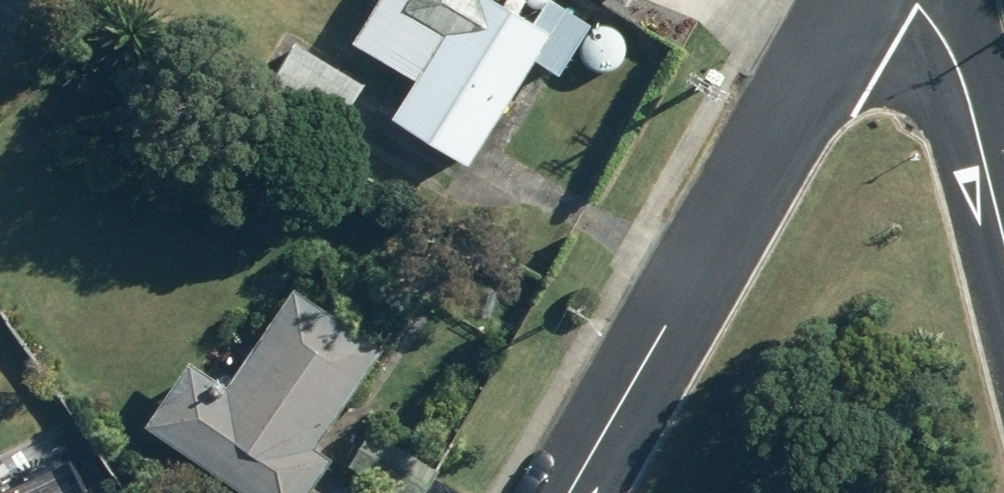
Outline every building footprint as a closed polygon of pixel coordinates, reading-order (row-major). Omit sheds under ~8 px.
[(550,54),(576,69),(608,18),(580,0),(556,0),(550,11),(537,2),(538,0),(392,0),(370,35),(431,72),(409,108),(485,156),(550,54)] [(340,135),(376,80),(307,35),(271,91),(340,135)] [(268,492),(317,492),(346,452),(328,440),(395,342),(309,283),(241,381),(205,356),(161,420),(268,492)] [(413,492),(434,492),(450,467),(382,423),(360,458),(413,492)] [(86,449),(11,488),(13,492),(109,492),(86,449)]
